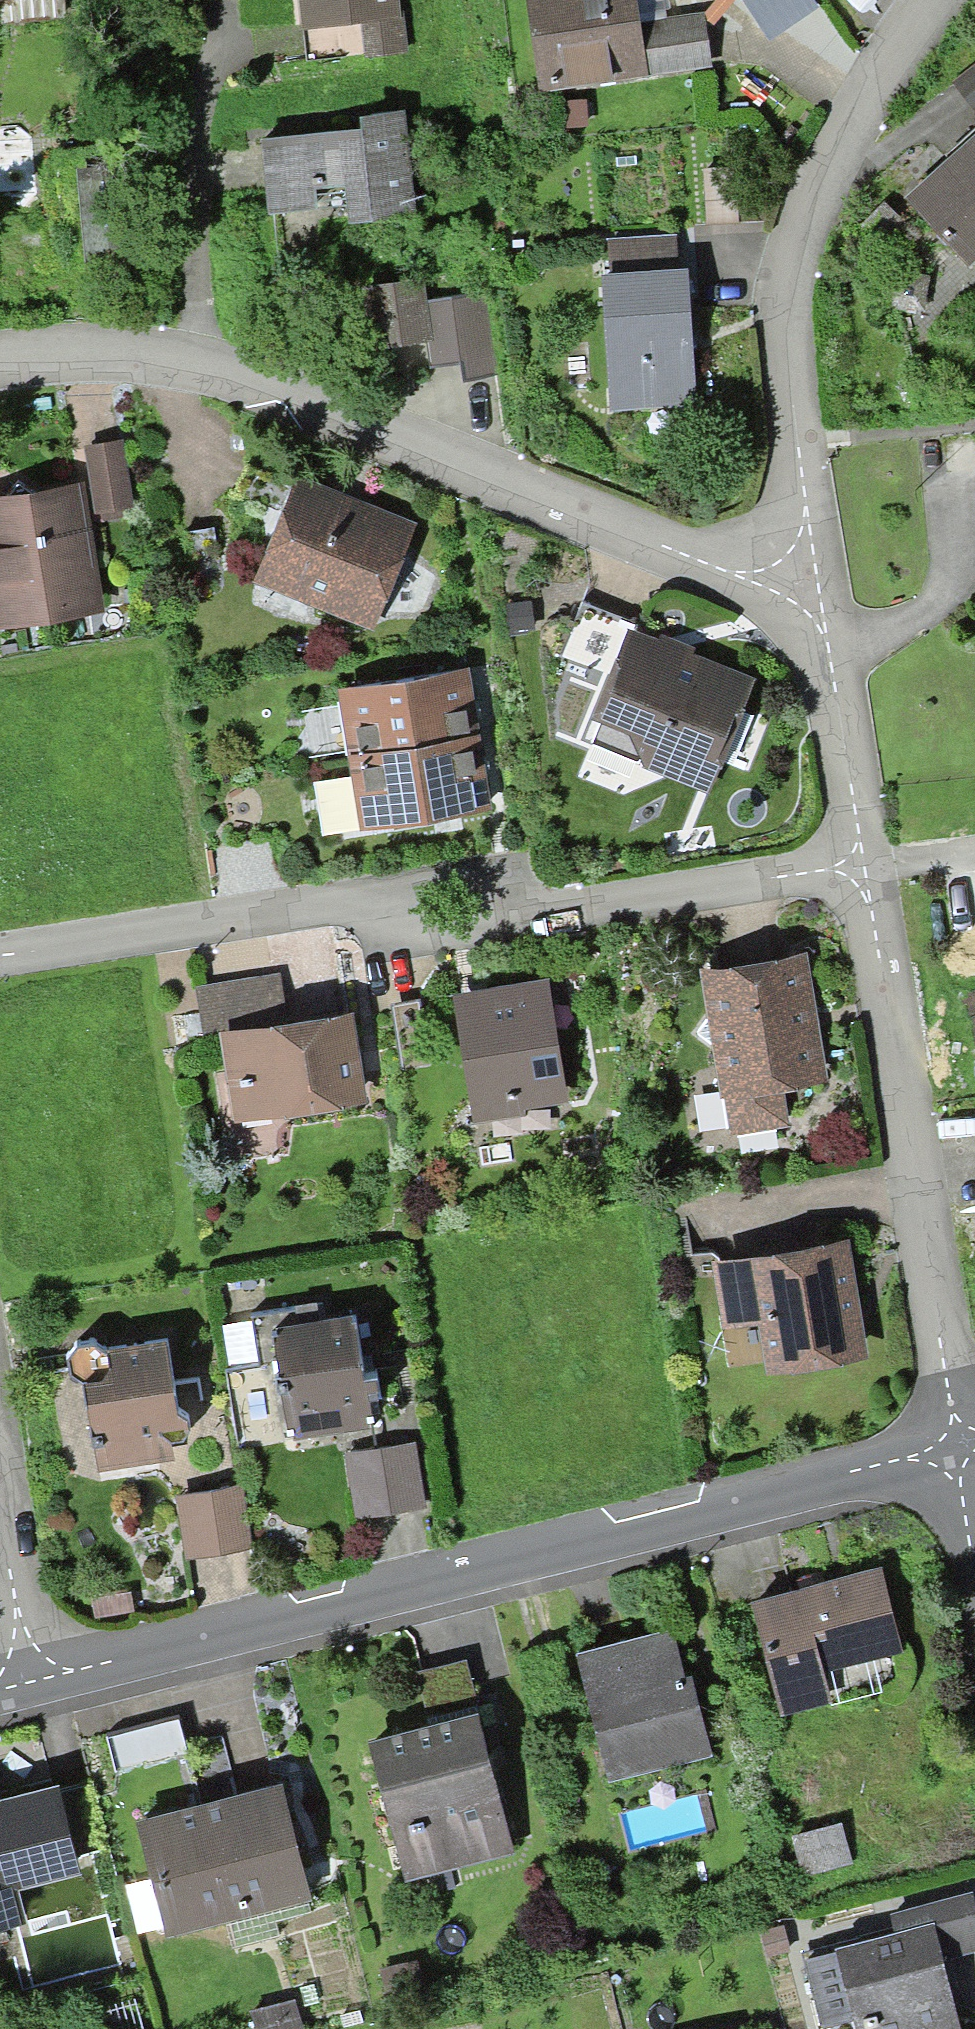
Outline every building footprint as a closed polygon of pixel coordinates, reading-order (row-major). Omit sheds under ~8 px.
[(2,24),(59,19),(57,0),(0,0),(0,3),(2,24)] [(384,0),(304,0),(310,64),(400,55),(396,17),(386,18),(384,0)] [(538,89),(705,65),(699,22),(634,31),(630,0),(525,0),(538,89)] [(959,85),(974,105),(974,73),(959,85)] [(408,215),(397,115),(367,118),(368,131),(261,142),(268,212),(313,208),(311,186),(344,183),(348,221),(408,215)] [(908,202),(961,262),(974,250),(974,142),(908,202)] [(119,170),(85,173),(94,277),(128,274),(119,170)] [(601,281),(608,410),(651,407),(650,390),(689,387),(683,276),(674,277),(672,242),(607,245),(609,280),(601,281)] [(904,309),(909,285),(890,280),(884,305),(904,309)] [(373,348),(422,341),(417,304),(414,284),(365,291),(373,348)] [(417,304),(422,341),(426,371),(457,367),(460,385),(493,380),(481,295),(417,304)] [(86,452),(95,511),(125,507),(115,447),(86,452)] [(287,519),(270,561),(307,575),(299,594),(365,621),(400,532),(243,469),(231,496),(287,519)] [(72,493),(35,499),(14,484),(0,504),(0,623),(91,608),(83,561),(72,493)] [(656,657),(654,656),(628,646),(636,628),(579,605),(556,662),(612,685),(599,717),(627,729),(638,754),(701,780),(738,690),(710,679),(703,681),(694,678),(692,671),(680,666),(673,669),(659,663),(656,657)] [(472,741),(461,674),(343,692),(344,702),(340,708),(344,731),(350,735),(353,760),(472,741)] [(483,809),(472,741),(353,760),(358,786),(354,791),(357,814),(363,818),(364,828),(483,809)] [(814,1078),(795,962),(706,977),(712,1011),(692,1038),(719,1058),(731,1132),(779,1124),(772,1084),(814,1078)] [(352,1100),(339,1020),(277,1030),(271,991),(201,1001),(207,1040),(227,1038),(235,1089),(257,1086),(264,1090),(267,1113),(352,1100)] [(476,1107),(554,1095),(537,993),(485,1002),(486,1010),(463,1013),(463,1012),(461,1012),(476,1107)] [(761,1310),(770,1365),(854,1351),(838,1250),(754,1263),(761,1310)] [(361,1376),(352,1319),(268,1332),(270,1342),(272,1342),(275,1359),(269,1360),(274,1390),(279,1389),(283,1414),(308,1410),(309,1412),(377,1401),(373,1374),(361,1376)] [(66,1376),(79,1386),(89,1446),(157,1435),(167,1442),(180,1440),(187,1430),(185,1418),(175,1411),(164,1343),(104,1352),(90,1342),(73,1345),(63,1359),(66,1376)] [(407,1447),(374,1452),(384,1513),(417,1508),(407,1447)] [(236,1490),(207,1494),(216,1553),(245,1549),(236,1490)] [(877,1574),(752,1605),(778,1710),(825,1698),(817,1668),(895,1648),(877,1574)] [(668,1632),(575,1656),(594,1732),(607,1729),(619,1776),(707,1754),(692,1694),(684,1696),(668,1632)] [(508,1848),(475,1717),(368,1744),(393,1844),(446,1830),(454,1862),(508,1848)] [(175,1719),(102,1738),(111,1776),(185,1756),(175,1719)] [(197,1822),(144,1835),(167,1927),(225,1913),(220,1892),(294,1874),(273,1789),(194,1809),(197,1822)] [(70,1864),(53,1793),(0,1807),(0,1923),(12,1919),(3,1881),(70,1864)] [(792,1840),(801,1875),(845,1864),(836,1829),(792,1840)] [(864,2028),(947,2028),(930,1962),(974,1950),(974,1924),(968,1896),(890,1917),(896,1936),(805,1958),(822,2026),(861,2017),(864,2028)] [(293,2004),(251,2014),(255,2028),(299,2028),(293,2004)]
